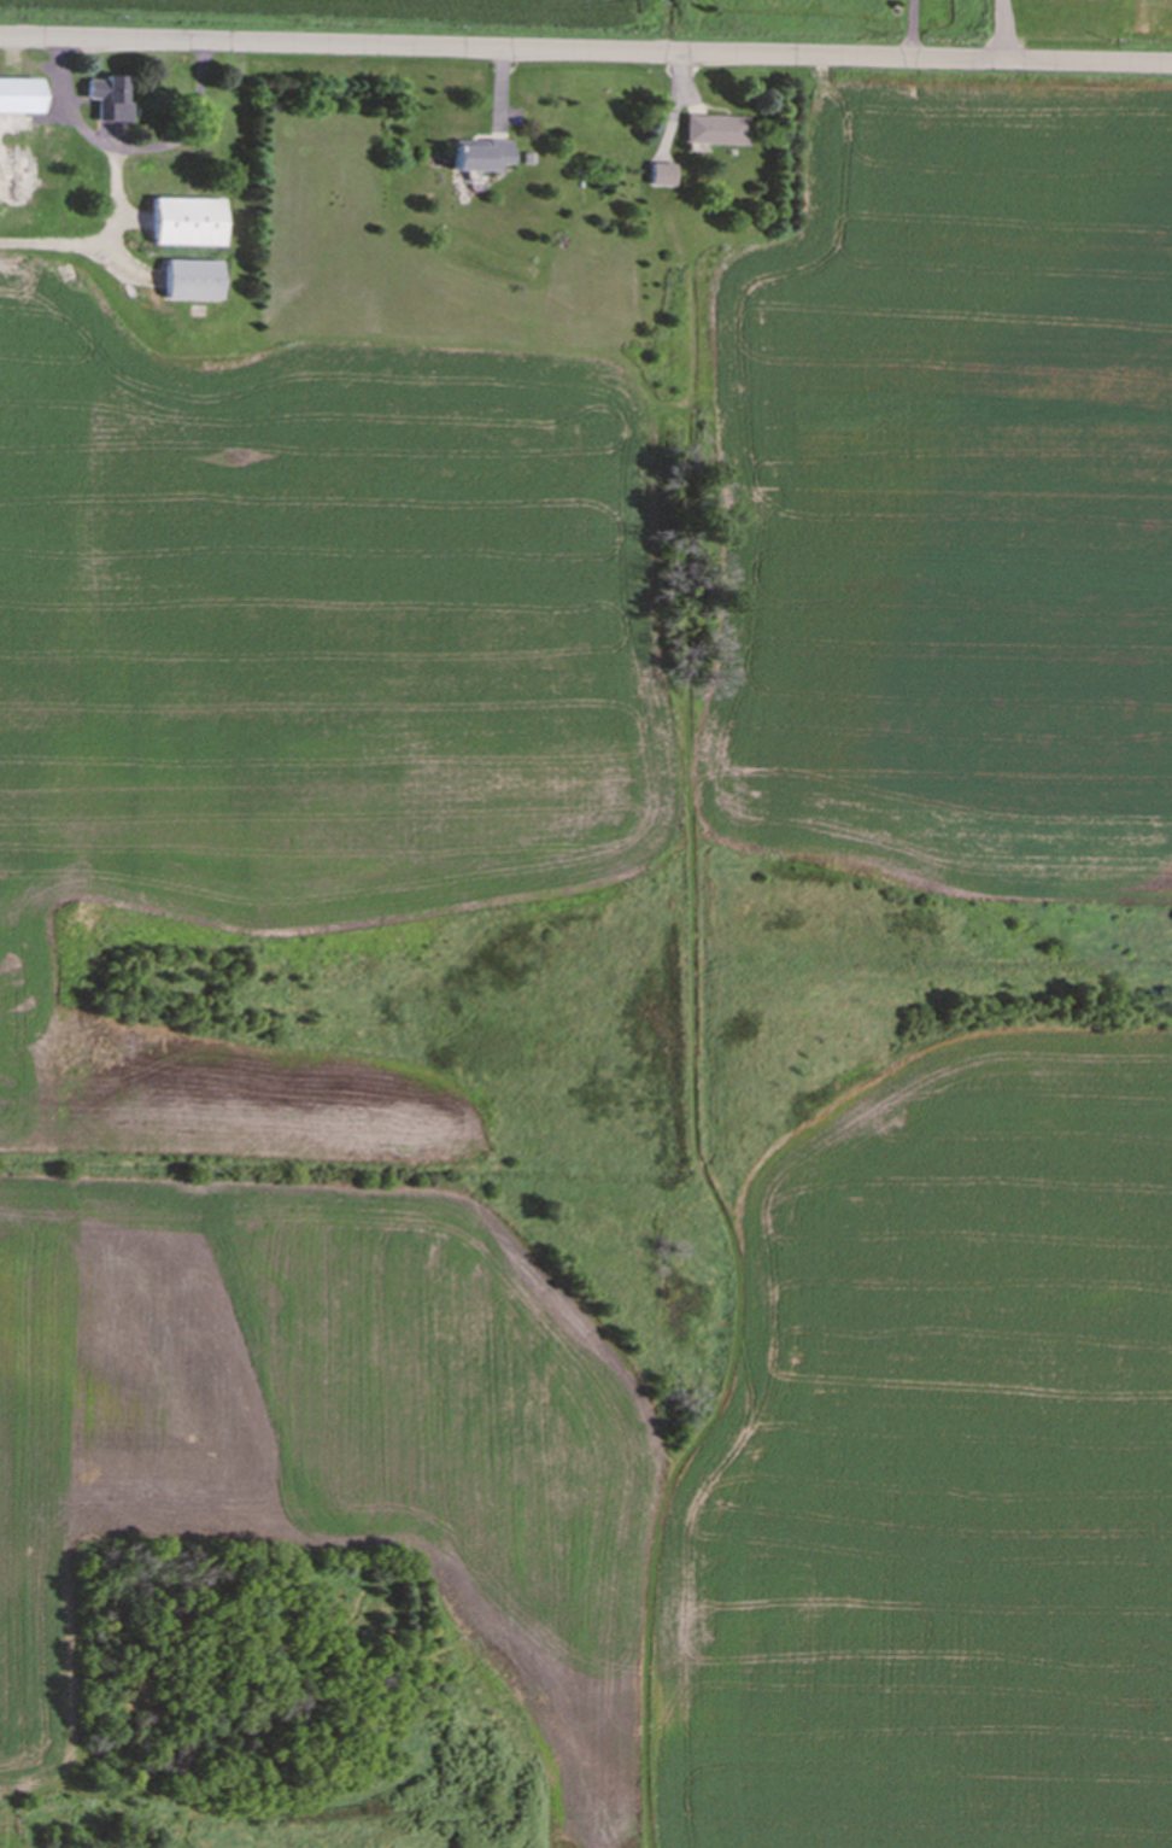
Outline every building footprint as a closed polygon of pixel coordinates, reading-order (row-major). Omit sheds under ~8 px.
[(125,125),(126,80),(84,79),(84,102),(95,102),(95,125),(125,125)] [(37,115),(37,82),(0,81),(0,114),(37,115)] [(743,119),(680,118),(680,147),(742,149),(743,119)] [(68,180),(68,139),(33,139),(33,180),(68,180)] [(505,175),(505,146),(443,145),(443,174),(505,175)] [(148,201),(147,248),(224,248),(224,201),(148,201)] [(162,302),(224,302),(224,263),(162,263),(162,302)]
